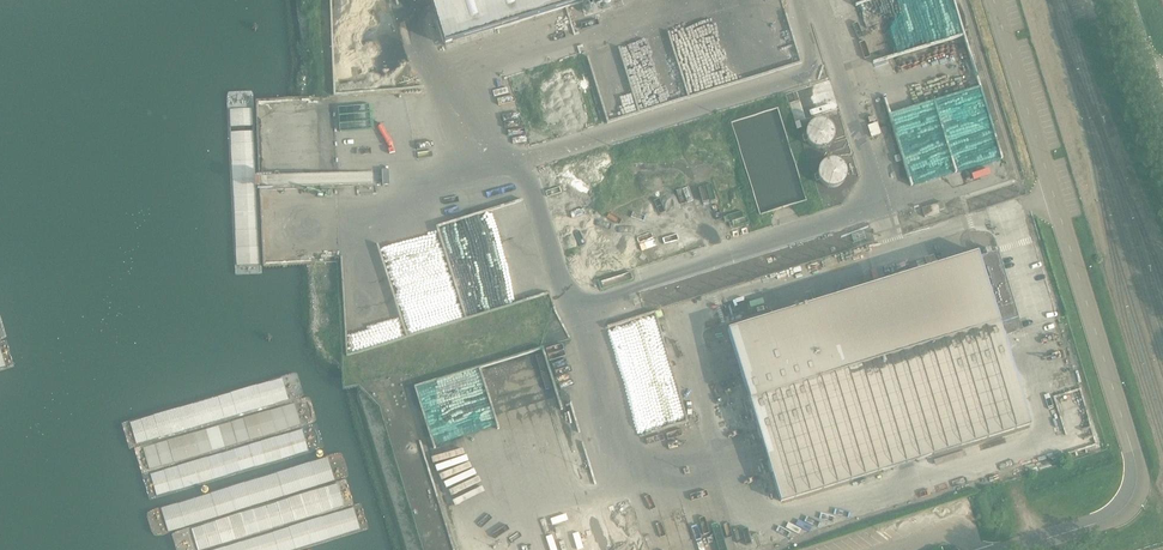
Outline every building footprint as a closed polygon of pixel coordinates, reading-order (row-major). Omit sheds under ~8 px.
[(444,45),(589,0),(430,0),(444,45)] [(836,143),(836,142),(836,138),(834,136),(832,133),(831,131),(828,130),(823,129),(818,130),(814,133),(811,137),(810,139),(810,142),(811,147),(812,150),(813,151),(817,154),(819,155),(822,156),(824,156),(827,155),(829,154),(832,152),(833,151),(835,148),(836,143)] [(846,183),(846,180),(845,177),(842,173),(840,172),(837,170),(834,170),(832,170),(828,171),(826,172),(824,174),(821,178),(820,183),(821,188),(823,190),(824,192),(828,194),(831,195),(833,196),(836,195),(839,194),(842,192),(845,188),(846,183)] [(942,202),(923,208),(925,215),(944,209),(942,202)] [(976,253),(728,331),(750,403),(781,503),(1029,425),(976,253)] [(660,312),(609,323),(610,324),(616,337),(622,336),(624,346),(634,344),(620,351),(624,367),(628,375),(628,378),(639,400),(637,388),(652,419),(659,417),(659,418),(677,414),(679,413),(682,418),(660,312)] [(545,400),(559,396),(542,346),(456,374),(457,376),(450,376),(453,383),(461,380),(465,380),(468,389),(468,392),(463,394),(452,394),(452,415),(447,400),(447,406),(436,410),(432,397),(432,413),(441,439),(453,439),(497,425),(497,415),(543,400),(545,400)]
